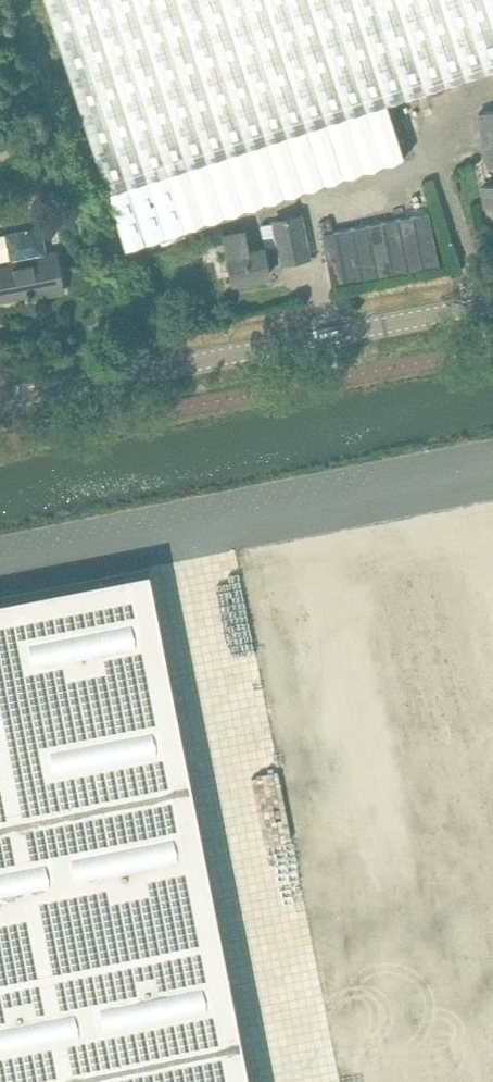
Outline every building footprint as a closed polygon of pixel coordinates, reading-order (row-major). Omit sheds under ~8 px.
[(399,98),(368,0),(45,0),(125,248),(186,229),(185,228),(405,158),(404,153),(408,152),(404,140),(400,141),(387,102),(399,98)] [(399,98),(492,68),(492,0),(368,0),(399,98)] [(479,113),(490,166),(492,165),(492,110),(479,113)] [(482,186),(486,205),(492,204),(492,184),(482,186)] [(439,264),(429,212),(322,234),(333,286),(439,264)] [(244,231),(225,235),(230,259),(234,281),(270,274),(269,269),(267,263),(282,260),(283,262),(308,257),(304,236),(300,215),(274,220),(275,222),(260,225),(264,247),(248,250),(244,231)] [(25,229),(6,233),(11,261),(10,261),(11,265),(0,267),(0,299),(28,293),(29,296),(32,295),(31,292),(38,291),(39,295),(63,291),(60,269),(56,252),(46,254),(41,226),(25,229)] [(183,736),(173,686),(150,567),(0,597),(0,1081),(251,1081),(183,736)]
